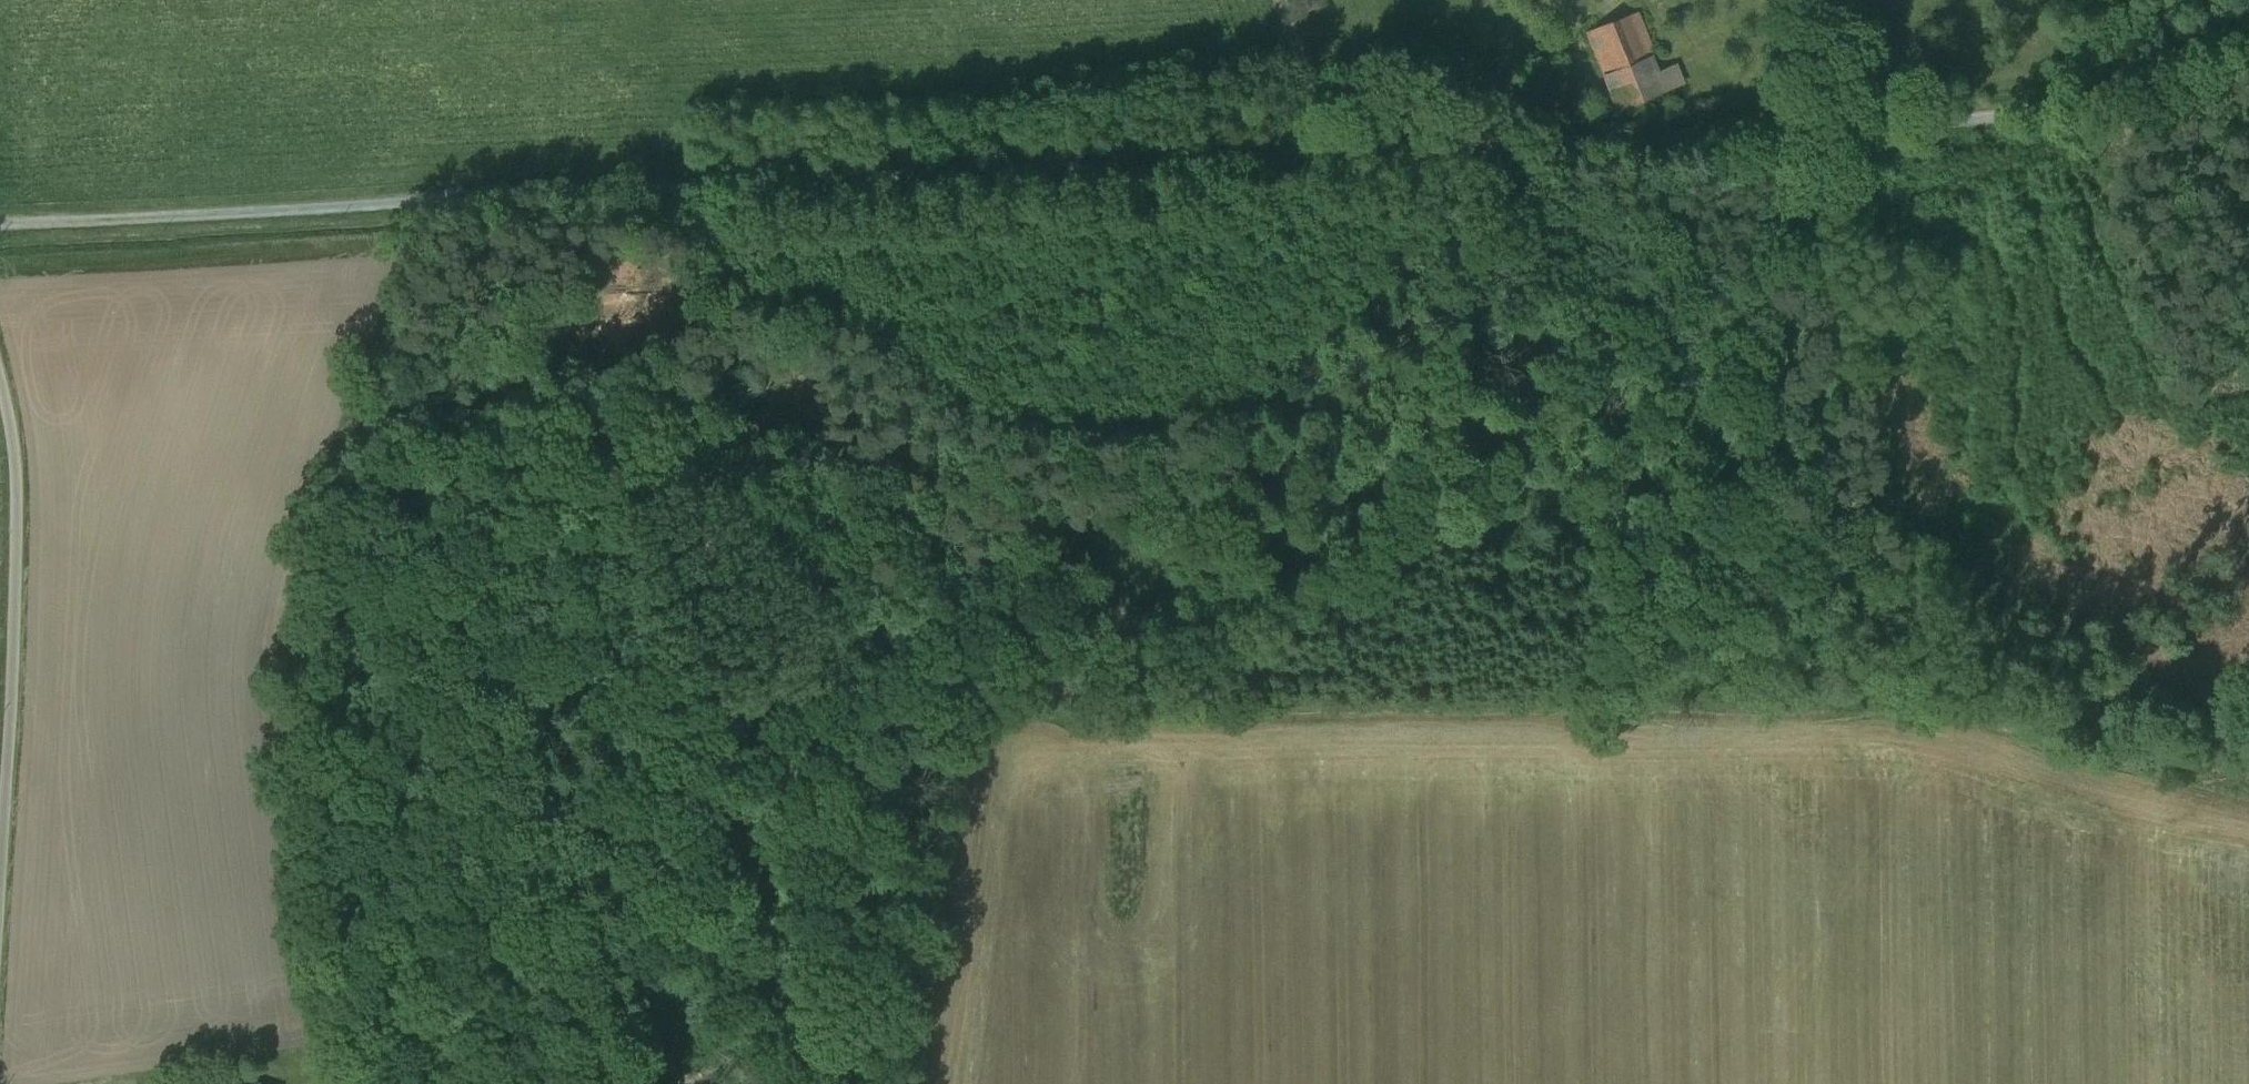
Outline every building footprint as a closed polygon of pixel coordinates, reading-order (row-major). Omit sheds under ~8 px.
[(1640,11),(1591,29),(1621,108),(1689,82),(1681,60),(1662,67),(1640,11)]
